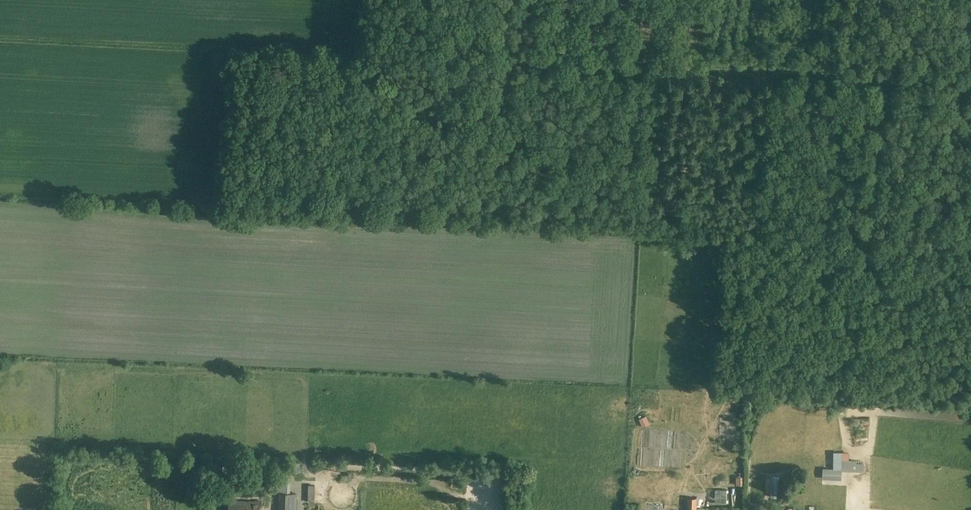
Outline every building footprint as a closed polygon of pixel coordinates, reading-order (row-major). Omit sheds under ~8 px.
[(859,445),(868,445),(868,424),(859,424),(859,445)] [(276,493),(289,493),(290,483),(277,483),(276,493)] [(280,509),(296,509),(296,494),(280,493),(280,509)] [(261,502),(229,500),(228,509),(261,509),(261,502)]
